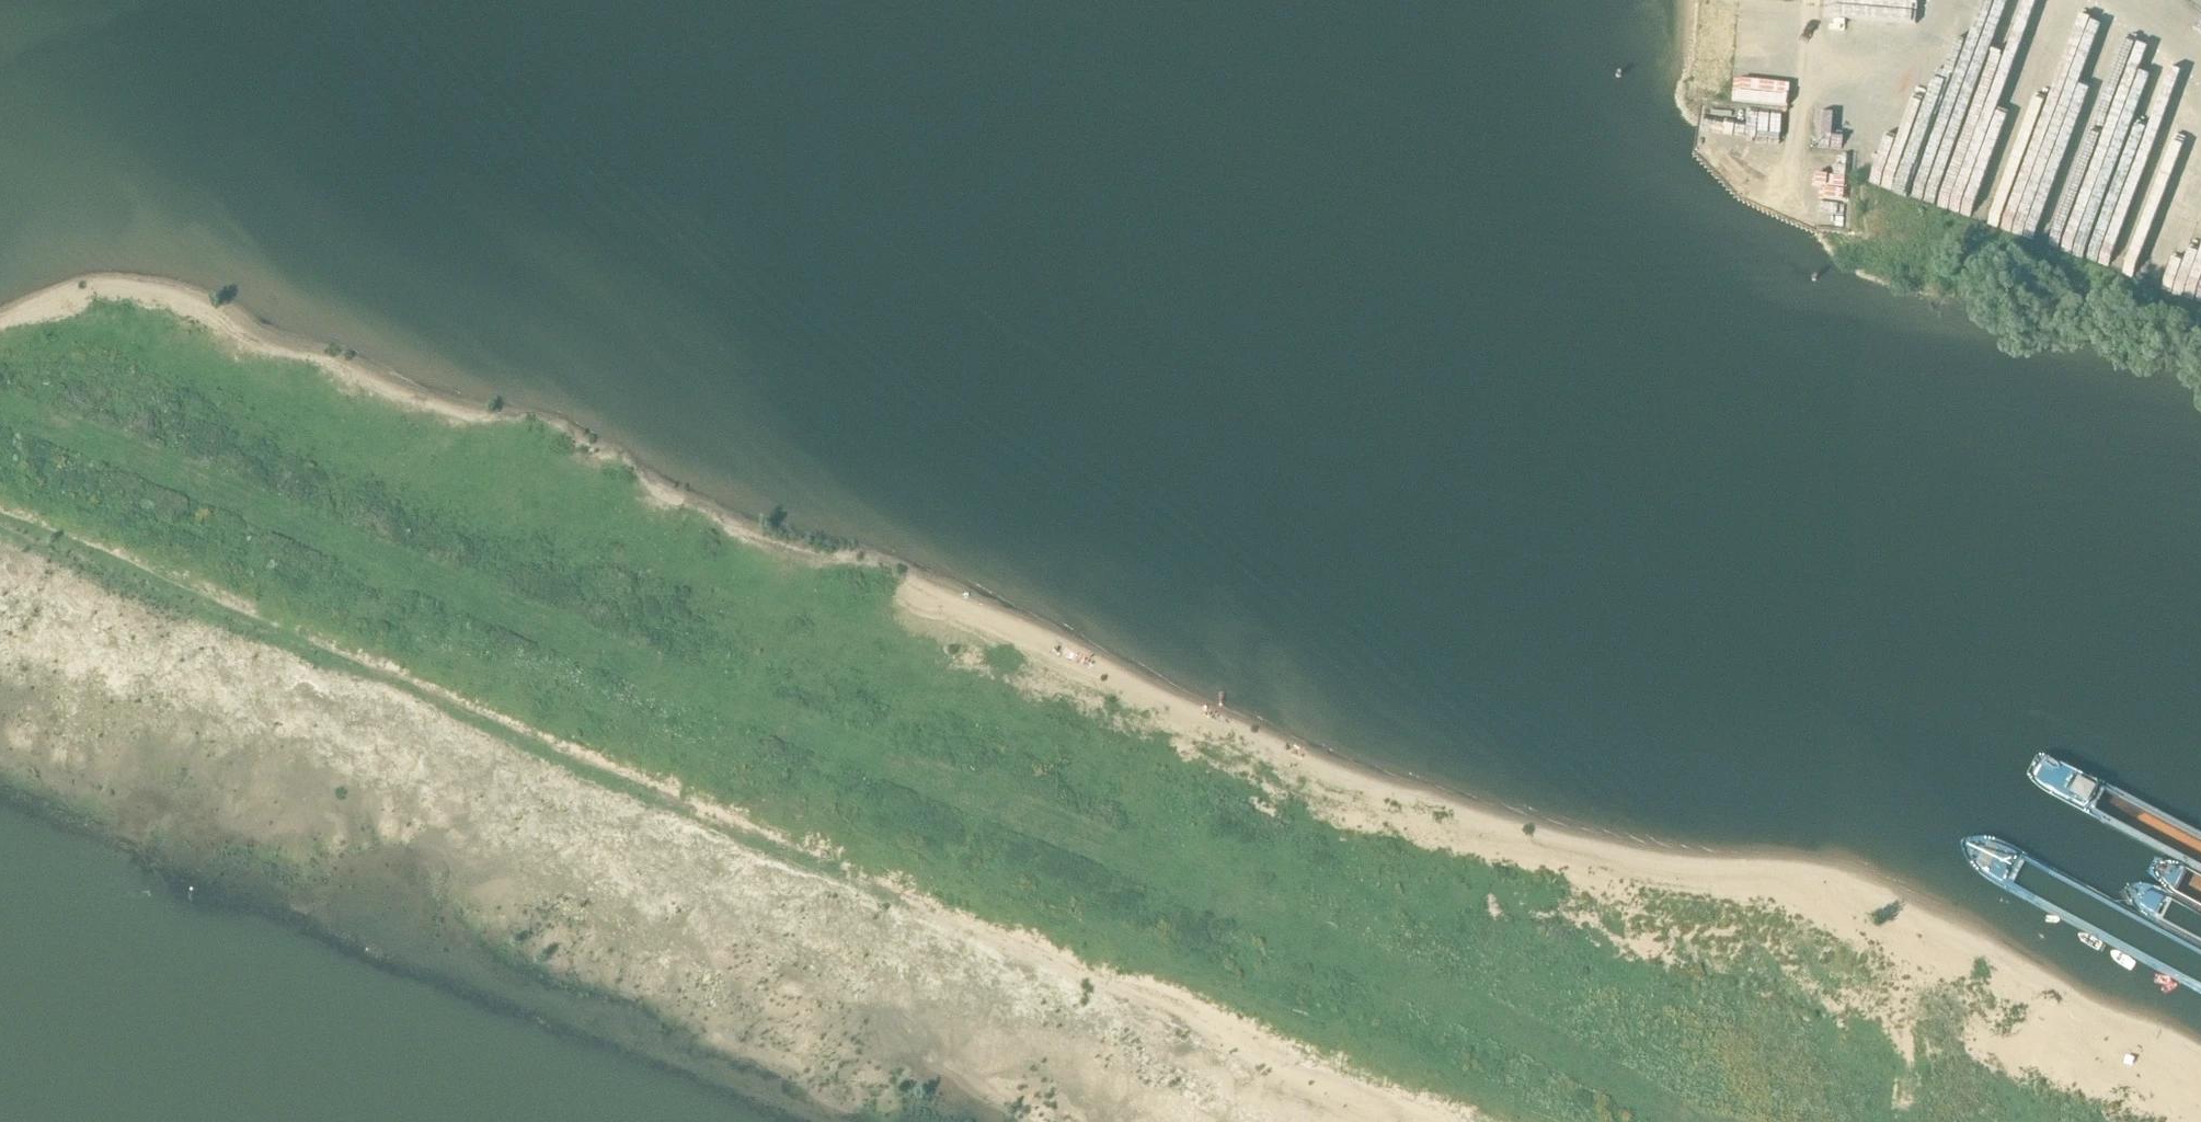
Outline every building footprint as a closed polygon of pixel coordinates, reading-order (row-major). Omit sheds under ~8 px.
[(1912,197),(1977,7),(1964,3),(1965,0),(1934,0),(1871,183),(1912,197)] [(2200,12),(2200,0),(2185,0),(2200,12)] [(2042,68),(2049,70),(2061,40),(2029,28),(2025,38),(2020,37),(2010,63),(2017,65),(2015,70),(2038,78),(2042,68)] [(2113,67),(2087,147),(2099,151),(2092,173),(2090,172),(2086,182),(2096,186),(2102,165),(2114,169),(2135,104),(2127,101),(2136,74),(2113,67)] [(1951,209),(1954,185),(1943,184),(1940,207),(1951,209)]
